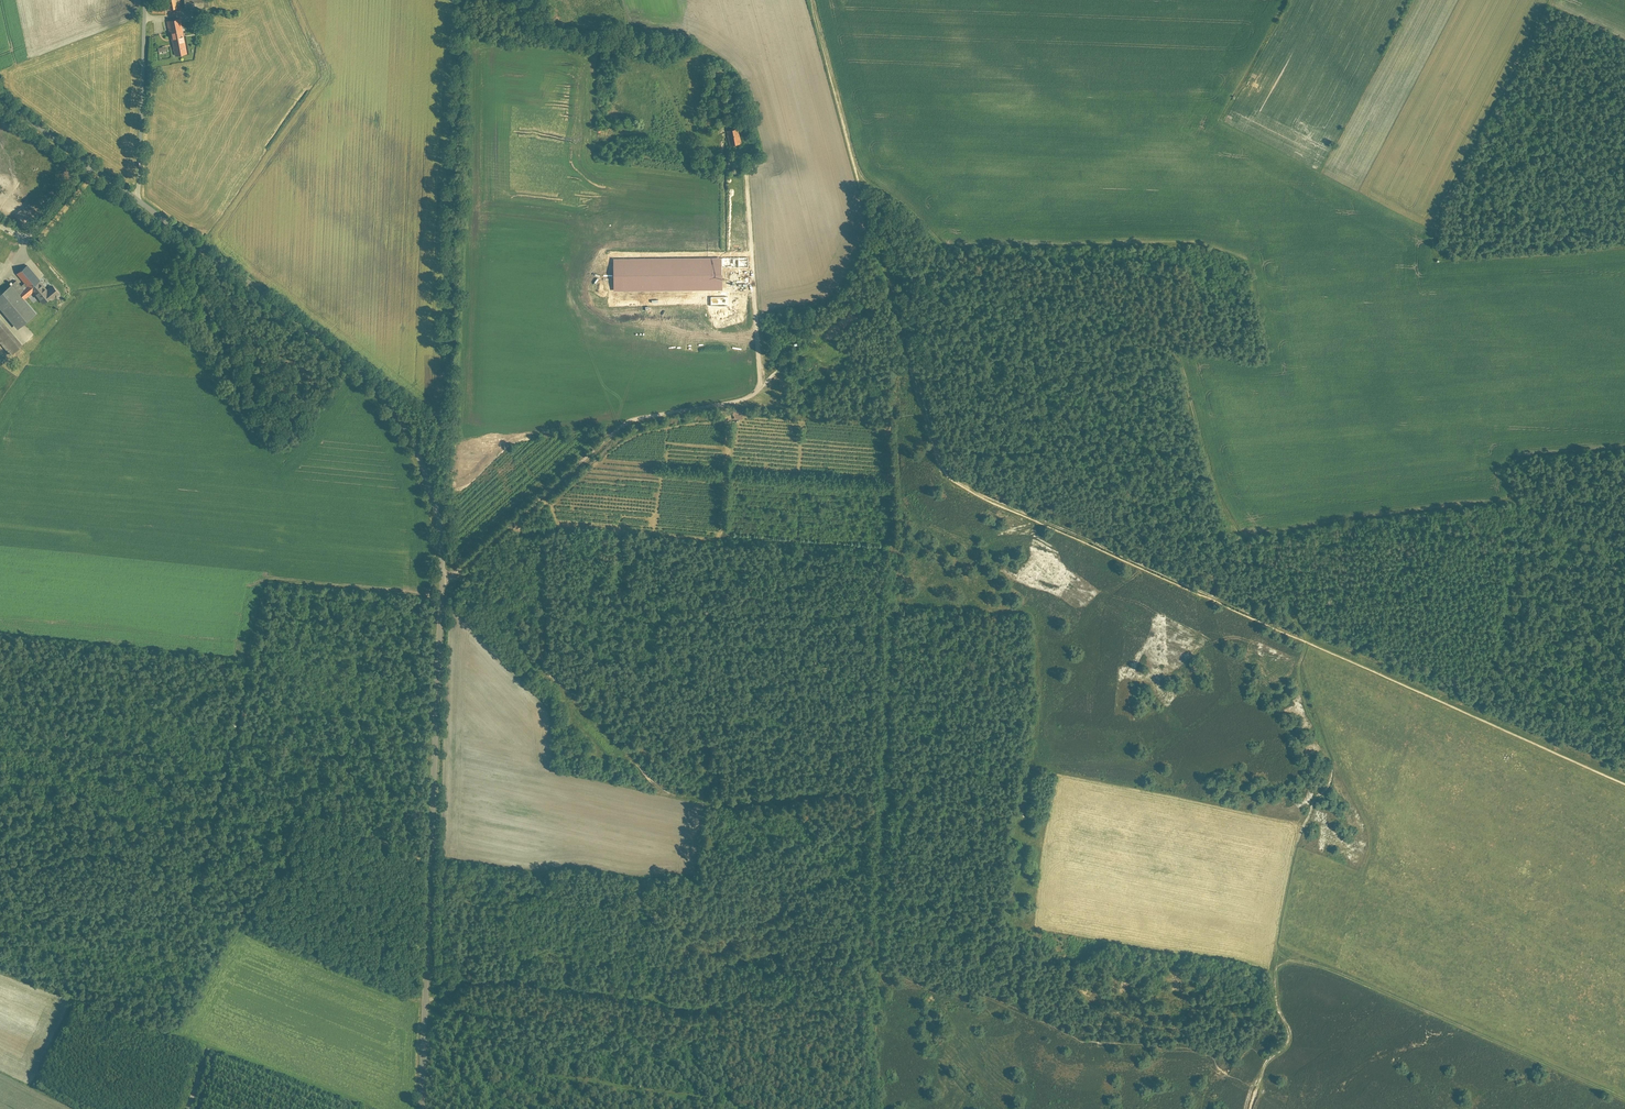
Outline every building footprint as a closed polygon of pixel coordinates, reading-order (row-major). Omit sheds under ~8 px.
[(168,10),(177,7),(175,0),(165,0),(168,10)] [(150,6),(149,14),(162,14),(162,6),(150,6)] [(179,19),(165,22),(172,57),(186,54),(179,19)] [(738,128),(724,132),(729,153),(744,149),(738,128)] [(22,301),(30,294),(41,308),(57,295),(32,264),(17,276),(25,285),(14,293),(8,286),(0,292),(0,313),(13,329),(32,314),(22,301)] [(0,327),(0,342),(12,357),(24,347),(4,323),(0,327)]
